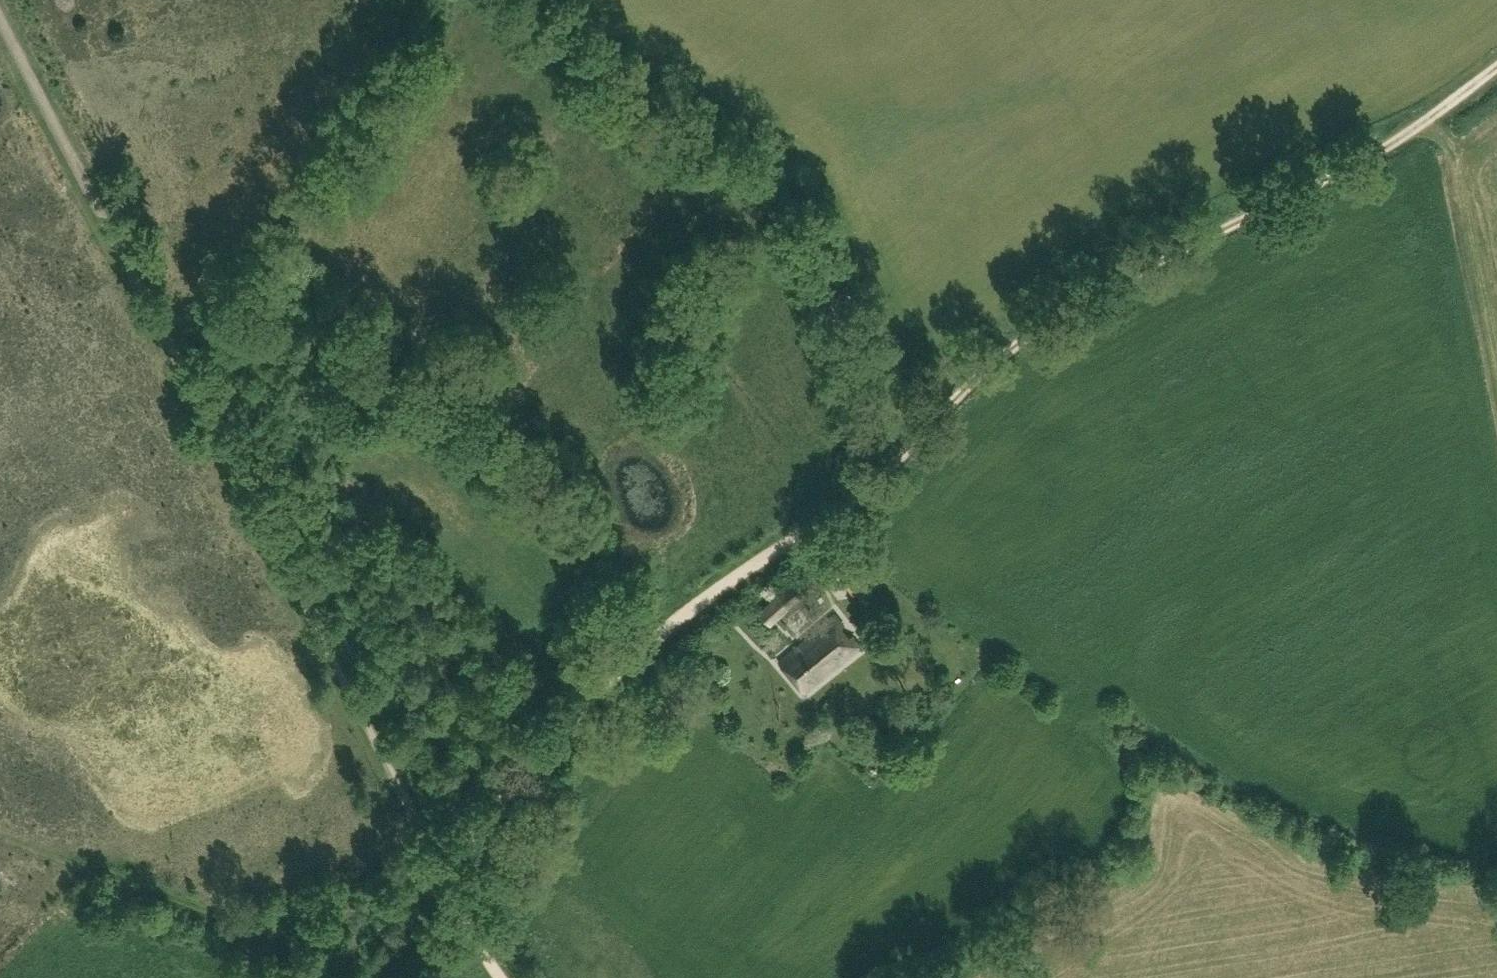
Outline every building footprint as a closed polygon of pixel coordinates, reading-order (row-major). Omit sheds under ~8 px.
[(759,614),(770,626),(799,599),(788,587),(759,614)] [(862,645),(836,615),(779,663),(805,693),(862,645)]
